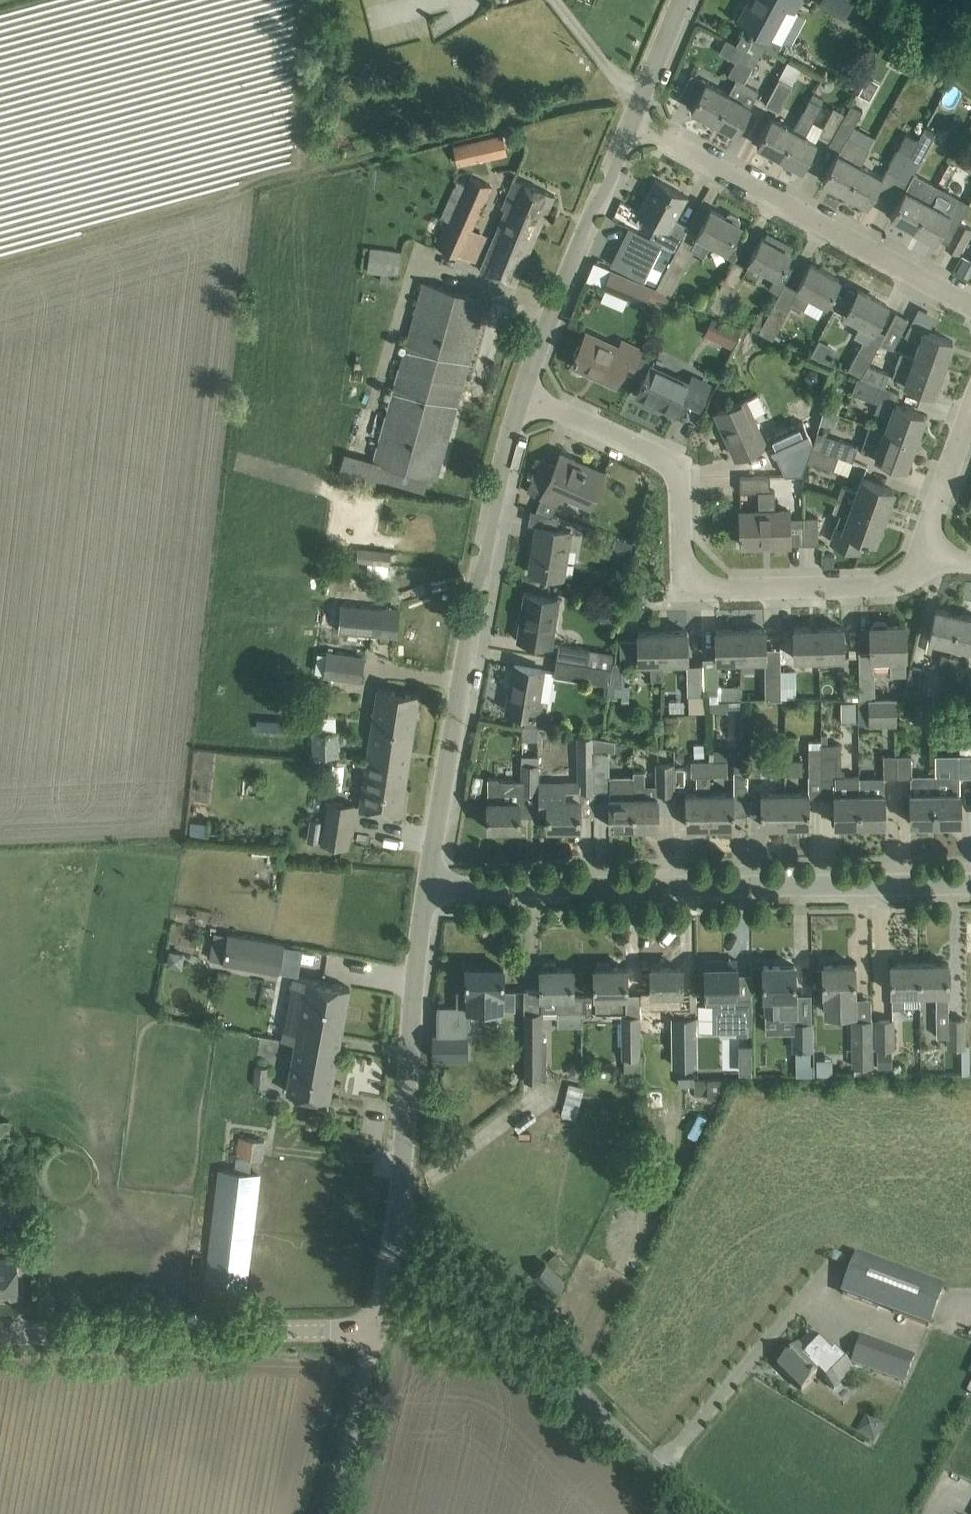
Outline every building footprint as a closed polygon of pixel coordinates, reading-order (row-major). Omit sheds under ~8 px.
[(376,45),(431,36),(427,13),(450,9),(448,0),(368,0),(376,45)] [(757,40),(778,51),(798,13),(793,10),(799,0),(754,0),(751,4),(748,2),(738,20),(749,26),(748,27),(751,29),(752,27),(757,30),(753,38),(757,40)] [(818,6),(843,19),(853,0),(821,0),(818,6)] [(743,48),(740,53),(747,57),(757,40),(753,38),(752,39),(742,34),(736,44),(743,48)] [(744,83),(758,56),(765,45),(778,52),(778,51),(757,40),(747,57),(736,79),(744,83)] [(736,79),(747,57),(740,53),(737,59),(737,58),(728,75),(736,79)] [(691,109),(713,121),(728,93),(692,74),(679,97),(693,105),(691,109)] [(765,104),(778,112),(792,83),(779,78),(765,104)] [(728,93),(713,121),(736,133),(758,91),(744,83),(736,79),(728,93)] [(952,84),(944,102),(955,107),(963,89),(952,84)] [(794,129),(779,156),(802,168),(817,141),(806,135),(822,104),(810,98),(794,129)] [(845,114),(830,140),(841,146),(837,153),(823,180),(845,192),(869,147),(848,136),(862,110),(850,103),(845,114)] [(819,134),(830,140),(845,114),(833,107),(819,134)] [(757,144),(779,156),(794,129),(772,117),(757,144)] [(928,202),(937,185),(914,173),(936,132),(925,126),(909,154),(897,177),(908,183),(890,216),(914,229),(928,202)] [(506,152),(502,134),(454,146),(458,163),(506,152)] [(954,155),(970,164),(970,162),(970,152),(959,145),(954,155)] [(869,147),(845,192),(867,204),(882,177),(860,166),(870,147),(869,147)] [(897,177),(909,154),(898,148),(886,171),(897,177)] [(436,246),(460,256),(490,184),(470,176),(467,184),(458,180),(440,217),(447,220),(436,246)] [(506,209),(480,269),(515,284),(544,216),(545,217),(554,195),(514,178),(502,208),(506,209)] [(650,236),(674,249),(675,250),(688,226),(674,219),(686,197),(688,197),(688,196),(655,178),(636,213),(661,227),(655,237),(651,235),(650,236)] [(928,202),(914,229),(922,234),(921,237),(934,244),(936,241),(959,199),(937,187),(928,202)] [(737,254),(746,238),(735,232),(740,224),(739,224),(741,221),(740,217),(731,213),(727,214),(726,217),(711,209),(698,234),(691,247),(705,255),(713,241),(737,254)] [(970,229),(959,222),(946,246),(958,253),(970,229)] [(629,227),(611,264),(644,280),(661,243),(629,227)] [(775,243),(762,236),(749,260),(750,261),(743,274),(756,281),(764,267),(778,275),(793,247),(777,239),(775,243)] [(398,274),(401,249),(371,245),(367,270),(398,274)] [(686,266),(670,257),(663,272),(656,287),(655,288),(671,296),(686,266)] [(797,287),(798,288),(791,302),(793,303),(802,308),(804,309),(812,296),(835,308),(842,295),(834,291),(835,290),(833,289),(839,278),(811,263),(797,287)] [(653,266),(645,280),(656,287),(663,272),(653,266)] [(645,285),(628,277),(610,270),(603,286),(631,298),(645,305),(647,299),(664,306),(669,295),(645,285)] [(724,281),(715,296),(708,308),(722,316),(737,288),(724,281)] [(437,478),(487,300),(423,282),(374,458),(345,450),(338,475),(377,486),(378,479),(426,493),(430,476),(437,478)] [(842,295),(835,308),(862,323),(855,336),(866,342),(887,304),(858,289),(852,301),(842,295)] [(715,296),(706,291),(699,303),(708,308),(715,296)] [(774,302),(769,312),(766,316),(760,330),(759,331),(773,338),(789,310),(774,302)] [(793,303),(790,306),(800,312),(802,308),(793,303)] [(896,312),(885,332),(879,343),(880,344),(892,348),(909,318),(896,312)] [(760,330),(766,316),(759,313),(752,327),(760,330)] [(713,315),(704,334),(733,346),(741,326),(713,315)] [(919,343),(914,356),(943,367),(953,340),(924,330),(910,323),(904,334),(919,343)] [(618,346),(588,332),(587,331),(576,354),(575,353),(573,358),(574,358),(572,364),(591,373),(593,369),(615,380),(614,384),(615,384),(622,369),(631,373),(643,348),(621,338),(618,346)] [(829,362),(836,350),(817,340),(810,354),(829,362)] [(867,365),(873,354),(859,347),(848,368),(861,375),(867,365)] [(943,367),(914,356),(909,369),(896,364),(891,377),(933,393),(943,367)] [(648,364),(643,375),(641,380),(643,381),(637,394),(677,413),(683,399),(699,406),(709,384),(693,376),(689,383),(648,364)] [(867,365),(861,375),(879,384),(885,386),(889,373),(882,371),(867,365)] [(857,376),(851,392),(874,400),(879,384),(861,375),(860,377),(857,376)] [(890,416),(885,430),(915,441),(924,414),(879,398),(874,410),(890,416)] [(745,399),(734,404),(716,412),(723,429),(726,427),(738,454),(735,455),(736,456),(765,443),(745,399)] [(807,459),(812,445),(802,422),(768,437),(784,474),(802,474),(807,459)] [(915,441),(885,430),(870,425),(865,437),(864,437),(859,450),(905,467),(915,441)] [(851,461),(857,445),(818,431),(817,434),(812,445),(807,459),(834,469),(838,456),(851,461)] [(542,497),(536,511),(551,515),(562,491),(590,503),(604,471),(603,471),(601,474),(574,462),(576,459),(561,452),(556,463),(544,492),(541,497),(542,497)] [(789,509),(775,510),(775,489),(770,489),(770,474),(740,476),(740,492),(758,491),(759,510),(740,511),(741,534),(740,534),(740,538),(741,538),(741,545),(790,544),(789,509)] [(841,484),(837,497),(884,514),(893,489),(861,478),(857,490),(841,484)] [(884,514),(837,497),(833,508),(848,514),(843,527),(836,525),(831,541),(859,551),(864,538),(867,539),(868,538),(875,540),(884,514)] [(803,517),(804,544),(818,543),(818,517),(803,517)] [(529,572),(549,575),(563,577),(571,530),(537,525),(529,572)] [(387,563),(388,550),(359,548),(358,561),(387,563)] [(518,639),(538,643),(550,645),(558,598),(529,594),(525,621),(522,620),(518,639)] [(342,628),(396,633),(399,610),(344,604),(342,628)] [(960,614),(935,608),(928,638),(953,644),(960,614)] [(960,614),(953,644),(970,648),(970,616),(960,614)] [(872,663),(889,663),(889,674),(906,674),(905,625),(870,626),(871,656),(872,656),(872,663)] [(819,657),(818,627),(794,628),(794,658),(819,657)] [(843,627),(818,627),(819,657),(844,656),(843,627)] [(740,629),(741,659),(741,670),(754,670),(754,659),(766,659),(765,628),(740,629)] [(716,660),(741,659),(740,629),(716,629),(716,660)] [(687,630),(662,631),(663,661),(688,660),(687,630)] [(663,661),(662,631),(638,631),(638,661),(651,661),(651,678),(663,678),(663,661)] [(622,658),(635,658),(635,639),(621,639),(622,658)] [(614,653),(559,644),(557,658),(612,666),(614,653)] [(325,675),(360,679),(363,655),(329,651),(325,675)] [(941,653),(937,671),(946,673),(946,672),(950,655),(941,653)] [(958,657),(950,655),(946,672),(946,673),(945,680),(954,682),(958,657)] [(612,666),(557,658),(555,674),(610,682),(612,666)] [(538,698),(543,669),(514,664),(507,710),(520,713),(519,717),(539,721),(543,699),(538,698)] [(703,694),(702,664),(687,664),(687,694),(703,694)] [(715,664),(702,664),(703,694),(718,694),(718,684),(715,684),(715,664)] [(904,694),(919,699),(926,668),(910,664),(904,694)] [(781,667),(782,674),(783,694),(795,694),(795,685),(793,685),(792,667),(781,667)] [(781,699),(781,670),(765,670),(765,699),(781,699)] [(875,670),(860,671),(861,698),(876,697),(875,670)] [(618,684),(618,693),(630,693),(630,684),(618,684)] [(724,696),(741,697),(742,685),(724,684),(724,696)] [(843,685),(843,695),(857,695),(857,685),(843,685)] [(378,690),(367,759),(407,764),(418,696),(378,690)] [(858,699),(858,723),(897,724),(897,697),(876,697),(861,698),(858,699)] [(856,720),(856,701),(840,701),(841,720),(856,720)] [(914,722),(929,723),(930,705),(915,704),(914,722)] [(523,727),(522,737),(539,738),(540,728),(523,727)] [(311,731),(313,755),(339,755),(338,730),(311,731)] [(595,751),(595,736),(595,735),(578,735),(578,745),(579,780),(538,780),(538,791),(538,815),(539,815),(539,813),(548,813),(548,826),(580,826),(579,790),(594,790),(595,751)] [(614,750),(614,739),(595,736),(595,751),(609,750),(614,750)] [(822,777),(821,742),(821,740),(808,740),(809,777),(822,777)] [(827,742),(821,742),(822,777),(841,776),(840,742),(827,742)] [(710,774),(727,774),(726,749),(713,750),(713,760),(710,761),(710,774)] [(609,750),(595,751),(594,790),(609,790),(609,775),(609,750)] [(784,774),(784,759),(778,759),(778,751),(771,751),(771,759),(766,759),(767,774),(784,774)] [(958,754),(958,776),(970,776),(970,753),(958,754)] [(538,791),(538,780),(538,773),(538,755),(522,754),(522,764),(522,779),(498,780),(498,776),(487,776),(488,827),(520,827),(520,802),(523,802),(523,791),(538,791)] [(912,754),(896,755),(897,776),(910,776),(910,774),(912,774),(912,754)] [(802,758),(784,759),(784,774),(803,773),(802,758)] [(407,764),(367,759),(360,806),(400,812),(407,764)] [(762,759),(749,760),(749,783),(762,783),(762,759)] [(710,793),(710,774),(710,761),(692,761),(691,774),(697,774),(696,793),(685,793),(685,825),(710,825),(709,793),(710,793)] [(675,763),(657,763),(657,792),(675,792),(675,763)] [(645,784),(645,770),(633,770),(633,774),(634,825),(658,825),(658,796),(652,796),(652,784),(645,784)] [(951,773),(935,774),(935,822),(937,822),(937,827),(951,827),(951,822),(961,822),(960,802),(960,791),(960,780),(951,780),(951,773)] [(609,790),(610,826),(634,825),(633,774),(609,775),(609,790)] [(860,823),(859,774),(843,774),(843,780),(835,780),(835,792),(834,792),(835,823),(860,823)] [(859,774),(860,823),(885,823),(884,779),(860,780),(859,774)] [(911,792),(910,792),(910,803),(910,823),(935,822),(935,774),(912,774),(910,774),(910,776),(911,792)] [(785,824),(785,792),(760,792),(761,824),(785,824)] [(809,792),(785,792),(785,824),(809,824),(809,792)] [(734,793),(710,793),(709,793),(710,825),(734,824),(734,793)] [(322,842),(347,846),(354,804),(328,800),(322,842)] [(279,971),(284,944),(228,934),(223,961),(279,971)] [(170,950),(167,963),(181,965),(183,952),(170,950)] [(725,966),(725,959),(705,960),(706,1003),(720,1003),(720,1010),(716,1010),(716,1031),(736,1031),(736,1034),(752,1034),(752,997),(737,997),(737,993),(737,965),(725,966)] [(595,995),(582,995),(582,1010),(595,1010),(595,1011),(626,1011),(626,995),(627,995),(627,967),(611,967),(611,964),(608,961),(598,961),(595,964),(595,967),(594,967),(595,995)] [(541,968),(541,989),(541,995),(557,995),(557,1011),(582,1011),(582,1010),(582,995),(573,995),(573,968),(557,968),(557,964),(554,962),(545,962),(542,964),(542,968),(541,968)] [(948,962),(920,963),(920,992),(936,991),(936,1007),(936,1035),(950,1035),(950,1046),(961,1045),(962,1045),(965,1045),(965,1043),(964,1018),(949,1018),(949,1006),(948,991),(949,991),(949,982),(948,962)] [(920,963),(891,963),(891,983),(891,992),(892,992),(892,1007),(904,1007),(904,1004),(920,1004),(920,992),(920,963)] [(826,1012),(855,1011),(855,964),(823,964),(823,993),(825,993),(826,1012)] [(763,965),(763,985),(763,995),(766,995),(766,1014),(780,1013),(780,1017),(798,1017),(798,993),(795,993),(795,965),(763,965)] [(673,1015),(681,1015),(681,966),(651,967),(651,991),(640,991),(640,1008),(669,1007),(669,1015),(673,1015)] [(466,987),(454,987),(455,1008),(515,1009),(515,987),(503,987),(503,967),(466,967),(466,987)] [(338,1049),(350,987),(307,979),(307,980),(293,978),(289,999),(303,1002),(296,1041),(338,1049)] [(541,1040),(541,995),(541,989),(525,989),(525,1073),(524,1079),(546,1077),(547,1040),(541,1040)] [(621,1015),(621,1057),(629,1056),(630,1075),(640,1075),(640,1015),(621,1015)] [(697,1064),(696,1015),(681,1015),(673,1015),(673,1065),(697,1064)] [(877,1017),(878,1047),(894,1047),(893,1017),(877,1017)] [(853,1020),(854,1066),(872,1065),(871,1020),(853,1020)] [(792,1022),(793,1050),(806,1050),(810,1050),(812,1050),(812,1022),(792,1022)] [(432,1033),(432,1058),(468,1058),(468,1032),(432,1033)] [(338,1049),(296,1041),(287,1091),(329,1099),(338,1049)] [(811,1064),(810,1050),(806,1050),(795,1050),(796,1064),(811,1064)] [(832,1059),(817,1059),(818,1074),(832,1073),(832,1059)] [(267,1067),(256,1065),(254,1085),(266,1086),(267,1067)] [(698,1078),(697,1094),(722,1095),(723,1079),(698,1078)] [(562,1114),(576,1118),(585,1086),(570,1082),(562,1114)] [(236,1156),(261,1159),(264,1139),(240,1136),(236,1156)] [(221,1169),(207,1280),(244,1284),(258,1174),(221,1169)] [(0,1202),(0,1219),(31,1219),(31,1201),(0,1202)] [(556,1252),(545,1263),(534,1274),(553,1293),(564,1282),(558,1275),(569,1264),(556,1252)] [(945,1288),(854,1254),(839,1296),(929,1329),(945,1288)] [(17,1299),(17,1279),(17,1257),(0,1258),(0,1299),(17,1299)] [(854,1373),(835,1356),(833,1358),(811,1336),(798,1349),(778,1369),(802,1392),(818,1375),(834,1392),(854,1373)] [(862,1338),(851,1365),(905,1385),(915,1357),(862,1338)] [(877,1443),(886,1428),(868,1417),(859,1432),(877,1443)]
